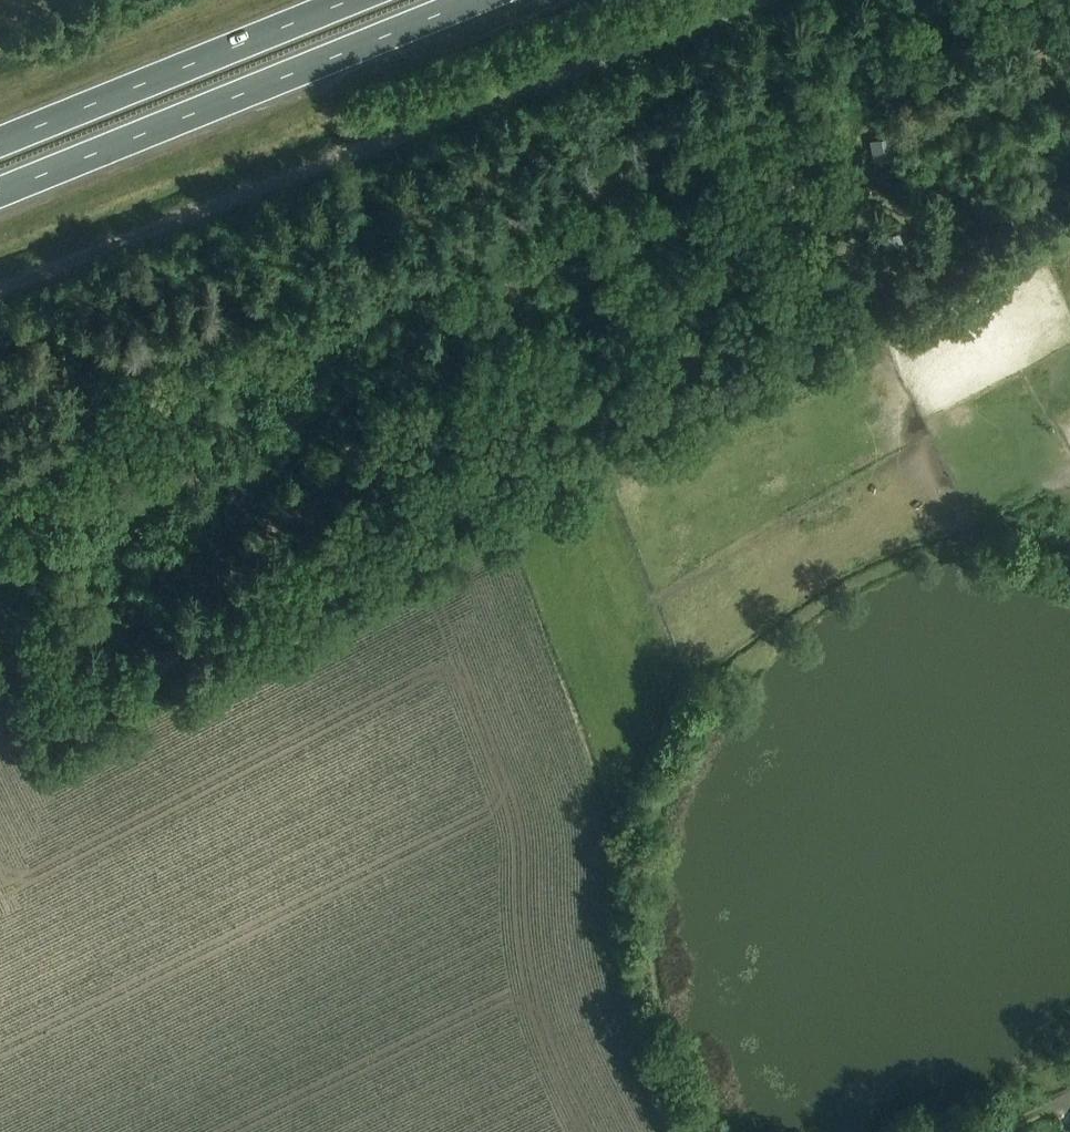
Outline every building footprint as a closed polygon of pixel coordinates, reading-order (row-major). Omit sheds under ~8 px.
[(894,136),(870,140),(874,162),(898,158),(894,136)] [(882,238),(886,251),(905,244),(900,232),(882,238)] [(864,238),(871,255),(882,251),(875,233),(864,238)]
